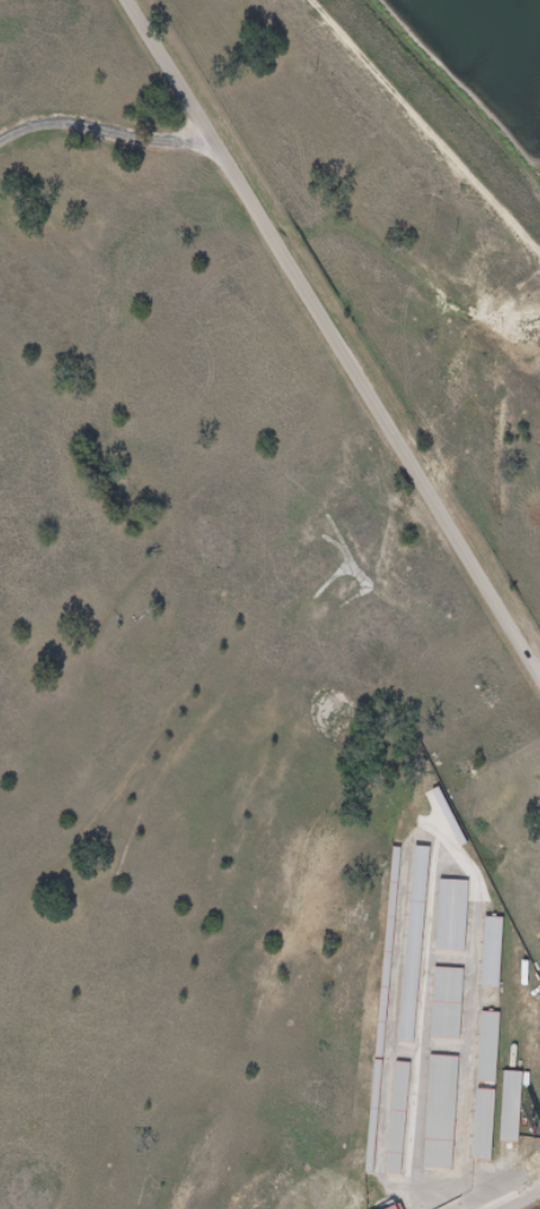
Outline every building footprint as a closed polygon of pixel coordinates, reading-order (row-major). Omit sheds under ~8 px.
[(395,1043),(411,1044),(424,847),(409,846),(395,1043)] [(422,846),(406,1046),(422,1047),(439,848),(422,846)] [(400,848),(371,1178),(381,1179),(409,848),(400,848)] [(447,881),(442,952),(472,953),(477,883),(447,881)] [(495,989),(498,917),(479,917),(477,989),(495,989)] [(492,919),(488,995),(508,996),(513,920),(492,919)] [(442,970),(438,1042),(466,1044),(471,971),(442,970)] [(494,1013),(476,1012),(475,1083),(493,1084),(494,1013)] [(489,1015),(484,1086),(504,1089),(509,1016),(489,1015)] [(438,1058),(431,1170),(461,1171),(469,1060),(438,1058)] [(391,1063),(381,1174),(397,1175),(407,1065),(391,1063)] [(402,1064),(393,1177),(410,1178),(420,1065),(402,1064)] [(497,1142),(515,1143),(517,1072),(499,1071),(497,1142)] [(510,1071),(507,1146),(528,1147),(532,1072),(510,1071)] [(469,1160),(487,1161),(490,1091),(471,1090),(469,1160)] [(483,1092),(479,1164),(500,1164),(503,1094),(483,1092)]
